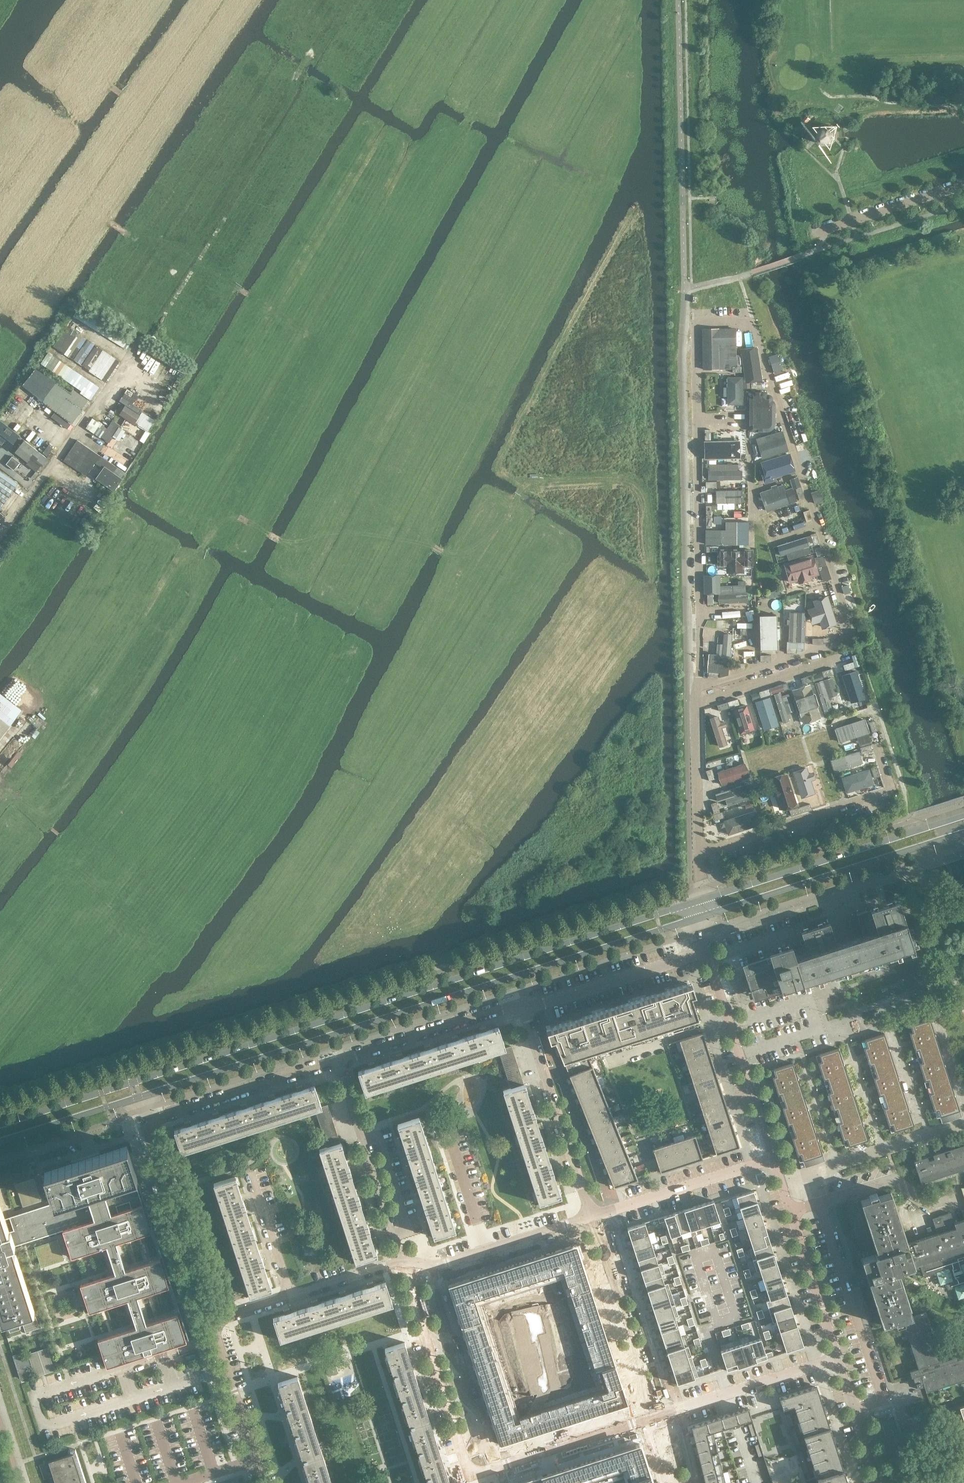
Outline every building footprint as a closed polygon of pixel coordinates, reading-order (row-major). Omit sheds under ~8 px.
[(805,124),(810,119),(806,115),(801,120),(805,124)] [(835,138),(835,132),(835,131),(834,130),(830,126),(829,125),(822,125),(821,126),(817,130),(816,132),(816,138),(817,139),(821,144),(823,144),(829,144),(830,143),(835,139),(835,138)] [(734,324),(703,325),(704,365),(719,364),(719,342),(734,342),(734,324)] [(58,350),(107,379),(120,357),(70,328),(58,350)] [(127,347),(133,338),(128,335),(122,343),(127,347)] [(734,342),(719,342),(719,364),(734,364),(734,342)] [(93,397),(100,386),(51,352),(43,363),(93,397)] [(774,372),(782,371),(780,352),(771,354),(774,372)] [(766,377),(761,363),(750,367),(754,381),(766,377)] [(89,399),(73,388),(70,392),(57,383),(58,383),(51,378),(50,379),(46,376),(41,372),(38,370),(36,369),(35,369),(23,384),(44,401),(57,412),(71,423),(82,408),(82,409),(89,399)] [(743,375),(727,375),(727,386),(723,386),(723,395),(726,395),(726,403),(742,403),(743,375)] [(760,395),(760,390),(747,390),(747,396),(750,396),(750,430),(772,430),(771,395),(760,395)] [(140,415),(125,405),(119,414),(134,424),(140,415)] [(119,439),(127,429),(113,420),(108,427),(93,416),(87,426),(109,442),(114,435),(119,439)] [(7,450),(18,436),(0,421),(0,444),(7,450)] [(757,436),(763,457),(789,450),(784,429),(757,436)] [(48,459),(24,440),(15,452),(28,462),(31,458),(34,461),(35,459),(43,465),(48,459)] [(740,440),(703,440),(704,458),(740,457),(740,440)] [(50,444),(44,450),(48,454),(54,447),(50,444)] [(89,471),(95,462),(78,450),(75,453),(71,450),(64,461),(86,477),(90,471),(89,471)] [(766,479),(796,471),(791,452),(761,459),(766,479)] [(13,472),(20,463),(12,457),(5,467),(13,472)] [(737,463),(708,463),(708,469),(706,469),(706,479),(742,479),(742,469),(737,469),(737,463)] [(122,479),(104,466),(96,478),(114,491),(122,479)] [(18,483),(0,471),(0,509),(18,483)] [(760,490),(767,510),(797,500),(792,486),(787,488),(784,481),(760,490)] [(804,497),(801,487),(795,488),(799,499),(804,497)] [(741,488),(715,488),(715,502),(717,501),(717,508),(733,508),(733,501),(741,501),(741,488)] [(817,502),(823,500),(819,489),(813,491),(817,502)] [(812,520),(808,510),(803,511),(806,522),(812,520)] [(725,529),(705,528),(704,543),(749,543),(749,520),(725,520),(725,529)] [(819,543),(816,532),(810,534),(813,545),(819,543)] [(718,548),(718,565),(726,565),(726,572),(743,572),(743,565),(751,565),(751,548),(718,548)] [(826,566),(823,555),(817,557),(821,567),(826,566)] [(719,573),(704,574),(705,592),(718,592),(718,601),(747,600),(746,578),(736,579),(737,583),(719,584),(719,573)] [(821,620),(822,627),(837,622),(829,594),(814,599),(816,605),(808,607),(813,623),(821,620)] [(761,647),(777,647),(777,613),(761,613),(761,647)] [(729,662),(731,633),(722,632),(721,643),(717,643),(716,654),(708,653),(707,670),(720,671),(721,661),(729,662)] [(855,667),(853,661),(843,665),(845,670),(855,667)] [(834,674),(832,668),(822,671),(823,677),(834,674)] [(849,672),(843,674),(851,698),(858,696),(849,672)] [(813,681),(811,675),(801,678),(803,684),(813,681)] [(771,694),(769,688),(759,691),(761,697),(771,694)] [(22,710),(0,694),(0,740),(22,710)] [(764,729),(780,724),(770,695),(755,700),(764,729)] [(739,704),(737,698),(727,702),(729,707),(739,704)] [(729,707),(727,702),(717,705),(719,711),(729,707)] [(746,703),(731,707),(739,733),(755,728),(746,703)] [(718,714),(709,717),(718,747),(727,744),(722,726),(726,725),(724,720),(720,721),(718,714)] [(878,730),(874,720),(869,722),(872,732),(878,730)] [(872,750),(870,744),(860,748),(862,753),(872,750)] [(833,771),(862,762),(858,750),(829,759),(833,771)] [(743,761),(717,769),(722,784),(748,776),(743,761)] [(806,765),(791,769),(800,797),(815,792),(811,779),(815,777),(813,770),(809,772),(806,765)] [(880,776),(876,766),(871,767),(874,778),(880,776)] [(869,767),(840,776),(845,791),(874,783),(869,767)] [(715,779),(711,768),(706,770),(709,780),(715,779)] [(787,771),(769,776),(778,809),(796,803),(787,771)] [(747,785),(715,794),(717,801),(726,798),(727,804),(751,798),(747,785)] [(720,812),(716,802),(711,803),(714,813),(720,812)] [(812,809),(810,803),(800,807),(801,812),(812,809)] [(801,813),(799,807),(789,810),(791,816),(801,813)] [(752,810),(723,819),(727,834),(757,824),(752,810)] [(724,817),(722,811),(712,815),(714,820),(724,817)] [(773,844),(770,835),(762,838),(765,847),(773,844)] [(753,998),(913,946),(898,899),(856,913),(863,934),(836,943),(829,921),(800,931),(807,952),(795,956),(790,943),(768,950),(769,953),(741,962),(753,998)] [(666,1035),(700,1024),(699,1021),(695,1007),(694,1005),(693,1000),(690,993),(694,992),(691,982),(687,983),(674,987),(671,988),(664,990),(656,993),(628,1002),(605,1009),(592,1013),(581,1017),(573,1019),(566,1022),(564,1022),(550,1027),(546,1028),(549,1038),(554,1037),(557,1046),(561,1056),(569,1075),(570,1076),(593,1067),(590,1060),(601,1056),(602,1056),(599,1046),(663,1026),(666,1035)] [(935,1034),(930,1018),(910,1025),(907,1026),(912,1041),(935,1034)] [(505,1048),(498,1027),(487,1031),(485,1026),(479,1028),(481,1032),(470,1036),(477,1057),(498,1050),(505,1048)] [(706,1043),(706,1042),(705,1039),(703,1032),(679,1040),(683,1051),(706,1043)] [(889,1049),(884,1033),(864,1039),(865,1040),(861,1041),(866,1056),(889,1049)] [(940,1049),(935,1034),(912,1041),(917,1056),(940,1049)] [(477,1057),(470,1036),(459,1039),(457,1035),(452,1037),(453,1041),(442,1045),(449,1066),(477,1057)] [(709,1052),(708,1049),(706,1043),(683,1051),(686,1061),(710,1054),(709,1052)] [(449,1066),(442,1045),(431,1048),(429,1044),(424,1046),(425,1050),(414,1054),(421,1075),(449,1066)] [(513,1052),(512,1046),(511,1046),(505,1048),(498,1050),(500,1056),(513,1052)] [(843,1063),(838,1048),(819,1054),(819,1055),(816,1056),(821,1071),(843,1063)] [(894,1064),(889,1049),(866,1056),(871,1071),(894,1064)] [(945,1064),(940,1049),(917,1056),(922,1071),(945,1064)] [(515,1057),(513,1052),(500,1056),(502,1061),(515,1057)] [(421,1075),(414,1054),(403,1057),(402,1053),(396,1054),(397,1059),(386,1063),(393,1084),(421,1075)] [(713,1062),(712,1060),(710,1054),(686,1061),(689,1071),(713,1064),(713,1062)] [(517,1063),(515,1057),(502,1061),(504,1067),(517,1063)] [(393,1084),(386,1063),(375,1066),(374,1062),(368,1063),(370,1068),(358,1072),(365,1093),(393,1084)] [(519,1068),(517,1063),(504,1067),(505,1072),(519,1068)] [(798,1078),(793,1063),(773,1069),(770,1070),(775,1086),(798,1078)] [(848,1079),(843,1063),(821,1071),(825,1086),(848,1079)] [(693,1082),(716,1074),(716,1073),(715,1070),(713,1064),(689,1071),(693,1082)] [(899,1079),(894,1064),(871,1071),(876,1086),(899,1079)] [(949,1079),(945,1064),(922,1071),(927,1087),(949,1079)] [(574,1086),(597,1077),(593,1067),(570,1076),(570,1078),(572,1083),(574,1086)] [(520,1073),(519,1068),(505,1072),(507,1078),(520,1073)] [(522,1079),(520,1073),(507,1078),(509,1083),(522,1079)] [(719,1083),(718,1080),(716,1074),(693,1082),(696,1092),(720,1084),(719,1083)] [(601,1087),(597,1077),(574,1086),(574,1088),(576,1093),(578,1096),(601,1087)] [(803,1093),(798,1078),(775,1086),(780,1101),(803,1093)] [(524,1084),(522,1079),(509,1083),(511,1088),(524,1084)] [(853,1094),(848,1079),(825,1086),(830,1101),(853,1094)] [(904,1094),(901,1086),(899,1079),(876,1086),(881,1101),(904,1094)] [(954,1094),(949,1079),(927,1087),(931,1102),(954,1094)] [(533,1112),(530,1101),(534,1099),(533,1094),(528,1095),(524,1084),(511,1088),(503,1091),(512,1119),(533,1112)] [(722,1093),(722,1091),(720,1084),(696,1092),(699,1102),(723,1095),(722,1093)] [(321,1107),(314,1086),(303,1089),(301,1085),(296,1087),(297,1091),(286,1095),(293,1116),(315,1109),(321,1107)] [(605,1097),(601,1087),(578,1096),(578,1098),(580,1103),(582,1106),(605,1097)] [(808,1108),(803,1093),(780,1101),(785,1116),(808,1108)] [(293,1116),(286,1095),(275,1098),(274,1094),(268,1095),(269,1100),(258,1104),(265,1125),(293,1116)] [(858,1109),(856,1102),(853,1094),(830,1101),(835,1116),(858,1109)] [(909,1109),(904,1094),(881,1101),(886,1117),(909,1109)] [(959,1110),(954,1094),(931,1102),(936,1117),(940,1116),(959,1110)] [(726,1105),(726,1104),(725,1101),(723,1095),(699,1102),(702,1112),(726,1105)] [(609,1107),(605,1097),(582,1106),(582,1108),(584,1113),(586,1116),(609,1107)] [(265,1125),(258,1104),(247,1107),(246,1103),(240,1104),(242,1109),(230,1113),(237,1134),(265,1125)] [(329,1110),(328,1105),(328,1104),(321,1107),(315,1109),(317,1114),(329,1110)] [(729,1115),(729,1114),(728,1111),(726,1105),(702,1112),(706,1123),(729,1115)] [(613,1117),(609,1107),(586,1116),(586,1118),(588,1123),(590,1126),(613,1117)] [(812,1124),(810,1115),(808,1108),(785,1116),(790,1131),(812,1124)] [(863,1124),(858,1109),(835,1116),(840,1131),(863,1124)] [(914,1125),(909,1109),(886,1117),(891,1132),(894,1131),(914,1125)] [(331,1116),(329,1110),(317,1114),(318,1120),(331,1116)] [(961,1116),(959,1110),(940,1116),(942,1123),(961,1116)] [(237,1134),(230,1113),(219,1116),(218,1112),(212,1113),(214,1118),(203,1121),(209,1143),(237,1134)] [(542,1140),(539,1129),(543,1127),(542,1122),(537,1123),(533,1112),(512,1119),(521,1147),(542,1140)] [(709,1133),(733,1125),(732,1124),(731,1121),(729,1115),(706,1123),(709,1133)] [(333,1121),(331,1116),(318,1120),(320,1125),(333,1121)] [(428,1146),(424,1134),(419,1117),(398,1124),(401,1136),(397,1137),(399,1143),(403,1142),(407,1153),(428,1146)] [(617,1127),(613,1117),(590,1126),(590,1128),(592,1133),(593,1136),(617,1127)] [(209,1143),(203,1121),(192,1125),(190,1120),(184,1122),(186,1127),(174,1131),(181,1152),(209,1143)] [(335,1127),(333,1121),(320,1125),(322,1131),(335,1127)] [(817,1139),(812,1124),(790,1131),(795,1146),(817,1139)] [(868,1139),(863,1124),(840,1131),(845,1147),(848,1146),(868,1139)] [(736,1134),(735,1132),(733,1125),(709,1133),(712,1143),(736,1136),(736,1134)] [(337,1132),(335,1127),(322,1131),(324,1136),(337,1132)] [(620,1137),(617,1127),(593,1136),(594,1138),(596,1143),(597,1146),(620,1137)] [(338,1137),(337,1132),(324,1136),(325,1142),(338,1137)] [(700,1152),(695,1135),(684,1138),(692,1162),(698,1160),(701,1159),(702,1158),(700,1152)] [(739,1147),(736,1136),(712,1143),(716,1154),(733,1149),(736,1148),(739,1147)] [(340,1143),(340,1142),(338,1137),(325,1142),(327,1147),(340,1143)] [(624,1147),(620,1137),(597,1146),(598,1148),(600,1153),(601,1156),(624,1147)] [(692,1162),(684,1138),(674,1142),(681,1165),(688,1163),(690,1162),(692,1162)] [(822,1154),(817,1139),(795,1146),(799,1161),(803,1160),(822,1154)] [(551,1168),(548,1157),(552,1155),(551,1149),(546,1151),(542,1140),(521,1147),(530,1175),(551,1168)] [(681,1165),(674,1142),(664,1145),(671,1169),(677,1166),(680,1166),(681,1165)] [(350,1171),(346,1160),(351,1158),(349,1153),(344,1154),(341,1143),(340,1143),(327,1147),(319,1149),(328,1178),(350,1171)] [(146,1324),(137,1296),(169,1286),(160,1259),(125,1270),(116,1243),(151,1231),(139,1195),(133,1176),(137,1175),(133,1161),(131,1155),(130,1153),(127,1145),(79,1160),(79,1161),(75,1162),(75,1161),(44,1171),(54,1202),(9,1216),(13,1230),(6,1232),(10,1246),(62,1230),(71,1257),(106,1246),(115,1273),(80,1284),(89,1312),(127,1300),(136,1327),(98,1339),(103,1355),(106,1367),(186,1341),(186,1339),(178,1314),(146,1324)] [(671,1169),(664,1145),(653,1148),(659,1168),(660,1172),(667,1170),(670,1169),(671,1169)] [(940,1153),(939,1152),(932,1154),(933,1155),(935,1163),(943,1165),(945,1173),(963,1167),(963,1145),(940,1153)] [(437,1174),(432,1157),(428,1146),(407,1153),(410,1164),(406,1165),(407,1171),(412,1169),(416,1180),(437,1174)] [(628,1157),(624,1147),(601,1156),(602,1158),(604,1163),(605,1166),(628,1157)] [(824,1161),(822,1154),(803,1160),(805,1167),(824,1161)] [(945,1173),(943,1165),(935,1163),(933,1155),(927,1157),(927,1156),(913,1160),(920,1181),(925,1180),(925,1181),(929,1179),(929,1178),(945,1173)] [(609,1176),(632,1167),(628,1157),(605,1166),(606,1168),(608,1173),(609,1176)] [(637,1179),(637,1177),(632,1167),(609,1176),(610,1178),(611,1178),(614,1186),(617,1186),(619,1185),(637,1179)] [(560,1196),(557,1184),(561,1183),(559,1177),(555,1179),(551,1168),(530,1175),(539,1203),(560,1196)] [(359,1199),(355,1188),(360,1186),(358,1181),(353,1182),(350,1171),(328,1178),(337,1206),(359,1199)] [(446,1201),(442,1190),(437,1174),(416,1180),(419,1192),(415,1193),(416,1199),(421,1197),(424,1208),(446,1201)] [(244,1205),(241,1193),(245,1192),(243,1186),(239,1188),(235,1176),(214,1183),(223,1211),(244,1205)] [(739,1207),(757,1201),(754,1190),(736,1196),(739,1207)] [(954,1223),(950,1212),(932,1218),(937,1233),(906,1243),(890,1192),(878,1196),(877,1195),(860,1200),(877,1253),(861,1258),(866,1273),(870,1272),(871,1275),(872,1278),(868,1280),(882,1324),(894,1320),(895,1321),(912,1316),(898,1271),(919,1264),(923,1277),(935,1273),(939,1285),(945,1283),(947,1289),(953,1287),(957,1299),(963,1297),(963,1219),(954,1223)] [(702,1200),(708,1221),(719,1217),(712,1197),(702,1200)] [(368,1227),(364,1215),(369,1214),(367,1208),(362,1210),(359,1199),(337,1206),(346,1233),(368,1227)] [(692,1203),(699,1224),(708,1221),(702,1200),(692,1203)] [(455,1230),(450,1213),(446,1201),(424,1208),(428,1219),(424,1221),(425,1227),(430,1225),(434,1237),(455,1230)] [(743,1217),(760,1211),(757,1201),(739,1207),(743,1217)] [(682,1206),(689,1227),(699,1224),(692,1203),(682,1206)] [(253,1232),(250,1221),(254,1220),(252,1214),(248,1216),(244,1205),(223,1211),(232,1239),(253,1232)] [(673,1209),(679,1230),(689,1227),(682,1206),(673,1209)] [(665,1221),(669,1233),(679,1230),(673,1209),(662,1213),(663,1216),(665,1221)] [(746,1227),(764,1222),(760,1211),(743,1217),(746,1227)] [(3,1321),(9,1320),(9,1321),(20,1317),(20,1316),(33,1312),(33,1311),(31,1311),(10,1246),(6,1232),(2,1219),(0,1214),(0,1311),(3,1321)] [(648,1233),(645,1222),(627,1228),(630,1239),(648,1233)] [(749,1238),(767,1232),(764,1222),(746,1227),(749,1238)] [(377,1255),(373,1243),(378,1242),(376,1236),(371,1238),(368,1227),(346,1233),(355,1262),(377,1255)] [(262,1260),(259,1249),(263,1248),(261,1242),(257,1243),(253,1232),(232,1239),(241,1267),(262,1260)] [(753,1248),(770,1242),(767,1232),(749,1238),(753,1248)] [(651,1243),(648,1233),(630,1239),(634,1249),(651,1243)] [(756,1258),(774,1253),(770,1242),(753,1248),(756,1258)] [(655,1254),(651,1243),(634,1249),(637,1259),(655,1254)] [(576,1244),(449,1285),(500,1444),(627,1403),(576,1244)] [(759,1269),(777,1263),(774,1253),(756,1258),(752,1259),(756,1270),(759,1269)] [(658,1263),(655,1254),(637,1259),(640,1269),(661,1263),(661,1262),(658,1263)] [(271,1289),(267,1277),(272,1276),(270,1270),(266,1271),(262,1260),(241,1267),(250,1296),(271,1289)] [(665,1273),(661,1263),(640,1269),(644,1280),(665,1273)] [(763,1279),(780,1273),(777,1263),(759,1269),(763,1279)] [(647,1290),(668,1283),(664,1284),(661,1275),(665,1274),(665,1273),(644,1280),(647,1290)] [(766,1289),(783,1283),(780,1273),(763,1279),(766,1289)] [(392,1303),(385,1282),(374,1286),(372,1281),(367,1283),(368,1288),(357,1291),(364,1312),(392,1303)] [(671,1294),(668,1283),(647,1290),(650,1300),(671,1294)] [(762,1290),(766,1301),(769,1300),(769,1299),(787,1294),(783,1283),(766,1289),(762,1290)] [(364,1312),(357,1291),(346,1295),(345,1290),(339,1292),(340,1297),(329,1300),(336,1321),(364,1312)] [(671,1294),(650,1300),(653,1311),(675,1304),(674,1303),(671,1304),(668,1295),(671,1294)] [(769,1300),(772,1310),(790,1304),(787,1294),(769,1299),(769,1300)] [(336,1321),(329,1300),(318,1304),(317,1299),(311,1301),(313,1305),(302,1309),(308,1330),(336,1321)] [(623,1300),(612,1303),(622,1334),(633,1330),(623,1300)] [(678,1314),(675,1304),(653,1311),(657,1321),(678,1314)] [(772,1310),(776,1320),(793,1314),(790,1304),(772,1310)] [(308,1330),(302,1309),(290,1313),(289,1308),(283,1310),(285,1314),(273,1318),(280,1339),(308,1330)] [(678,1315),(678,1314),(657,1321),(660,1331),(678,1325),(675,1316),(678,1315)] [(776,1320),(779,1330),(797,1325),(793,1314),(776,1320)] [(927,1326),(924,1315),(903,1321),(907,1333),(927,1326)] [(681,1336),(678,1325),(660,1331),(663,1341),(681,1336)] [(779,1330),(782,1341),(800,1335),(797,1325),(779,1330)] [(931,1338),(927,1326),(907,1333),(911,1345),(931,1338)] [(667,1352),(688,1345),(684,1335),(681,1336),(663,1341),(667,1352)] [(782,1341),(786,1352),(803,1346),(800,1335),(782,1341)] [(760,1337),(750,1340),(757,1361),(767,1358),(760,1337)] [(935,1350),(931,1338),(911,1345),(914,1356),(935,1350)] [(757,1361),(750,1340),(740,1344),(747,1364),(757,1361)] [(413,1367),(404,1341),(385,1348),(393,1374),(413,1367)] [(747,1364),(740,1344),(731,1347),(737,1367),(747,1364)] [(691,1355),(688,1345),(667,1352),(670,1362),(691,1355)] [(36,1375),(55,1370),(49,1346),(30,1351),(36,1375)] [(737,1367),(731,1347),(720,1350),(726,1367),(727,1371),(737,1367)] [(938,1361),(935,1350),(914,1356),(918,1367),(918,1368),(938,1361)] [(28,1376),(25,1368),(22,1358),(21,1353),(13,1356),(20,1378),(28,1376)] [(673,1372),(694,1365),(691,1355),(670,1362),(673,1372)] [(954,1360),(960,1380),(963,1379),(963,1356),(954,1360)] [(30,1366),(27,1357),(22,1358),(25,1368),(30,1366)] [(960,1380),(954,1360),(942,1363),(949,1384),(960,1380)] [(949,1384),(942,1363),(931,1367),(937,1387),(949,1384)] [(338,1372),(336,1364),(326,1367),(329,1375),(338,1372)] [(694,1377),(691,1367),(695,1366),(694,1365),(673,1372),(677,1383),(694,1377)] [(421,1393),(413,1367),(393,1374),(401,1399),(421,1393)] [(937,1387),(931,1367),(919,1371),(918,1368),(918,1367),(909,1370),(910,1372),(911,1377),(914,1376),(917,1386),(923,1384),(926,1391),(937,1387)] [(306,1402),(302,1389),(297,1376),(278,1382),(286,1408),(306,1402)] [(830,1428),(825,1413),(818,1389),(817,1389),(817,1387),(813,1388),(783,1397),(779,1399),(780,1401),(782,1408),(782,1409),(793,1405),(803,1436),(830,1428)] [(429,1418),(421,1393),(401,1399),(409,1425),(429,1418)] [(314,1427),(310,1414),(306,1402),(286,1408),(294,1434),(314,1427)] [(751,1417),(750,1412),(748,1407),(732,1412),(729,1413),(730,1417),(732,1424),(736,1423),(752,1418),(751,1417)] [(732,1424),(730,1417),(729,1413),(709,1420),(709,1421),(713,1431),(732,1424)] [(437,1444),(429,1418),(409,1425),(418,1451),(437,1444)] [(713,1431),(709,1421),(709,1420),(691,1425),(694,1437),(713,1431)] [(322,1453),(318,1440),(314,1427),(294,1434),(303,1459),(322,1453)] [(843,1469),(840,1459),(830,1428),(803,1436),(816,1476),(817,1477),(843,1469)] [(715,1442),(713,1431),(694,1437),(696,1448),(715,1442)] [(718,1452),(715,1442),(696,1448),(699,1458),(718,1452)] [(517,1482),(583,1482),(622,1471),(626,1482),(653,1482),(640,1443),(517,1482)] [(446,1469),(437,1444),(418,1451),(426,1476),(446,1469)] [(75,1449),(75,1450),(73,1453),(48,1461),(55,1482),(86,1482),(75,1449)] [(721,1463),(718,1452),(699,1458),(701,1469),(721,1463)] [(326,1466),(322,1453),(303,1459),(310,1482),(317,1482),(330,1479),(326,1466)] [(723,1473),(721,1463),(701,1469),(704,1479),(723,1473)] [(446,1469),(426,1476),(428,1482),(450,1482),(446,1469)] [(805,1480),(806,1482),(848,1482),(843,1469),(817,1477),(816,1476),(805,1480)] [(723,1473),(704,1479),(705,1482),(725,1482),(723,1473)]
